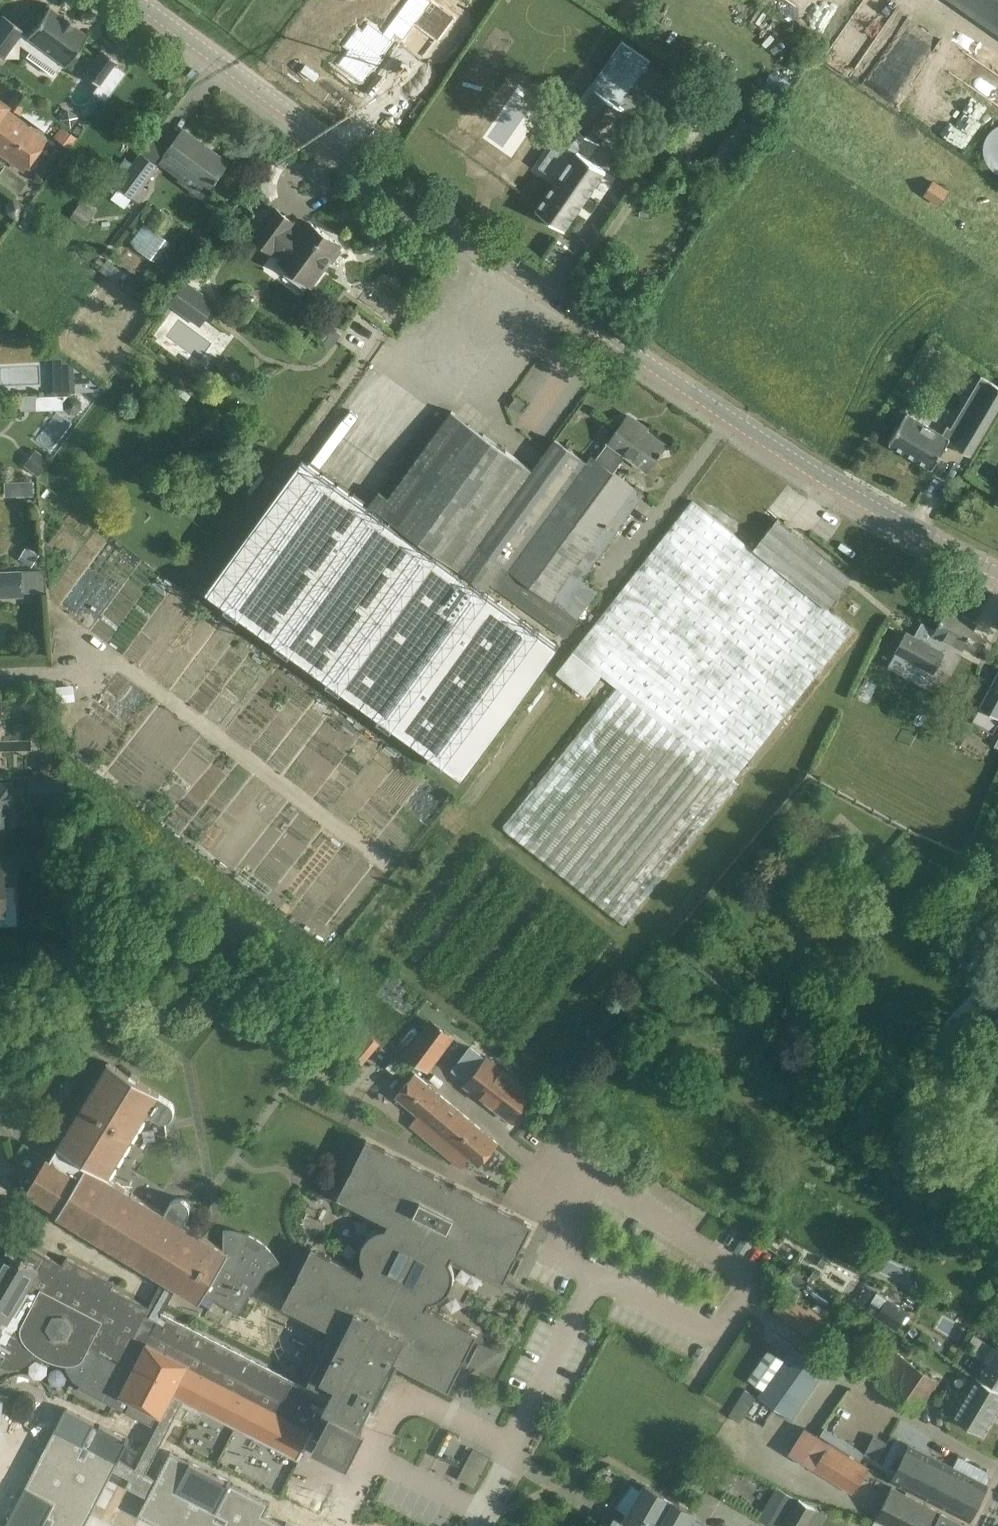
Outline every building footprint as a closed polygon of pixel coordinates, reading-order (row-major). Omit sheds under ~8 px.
[(997,31),(997,0),(953,0),(997,31)] [(48,6),(27,35),(21,31),(22,29),(2,14),(0,17),(0,57),(1,58),(15,40),(30,51),(29,52),(55,71),(61,62),(65,65),(87,35),(72,24),(73,22),(64,15),(62,17),(48,6)] [(622,41),(590,87),(595,91),(571,124),(599,144),(623,109),(619,105),(650,61),(622,41)] [(101,50),(84,72),(99,84),(93,92),(103,99),(124,72),(114,65),(116,61),(101,50)] [(15,90),(5,104),(20,114),(30,100),(15,90)] [(972,148),(985,120),(935,97),(930,110),(910,101),(903,116),(972,148)] [(43,139),(2,109),(6,104),(0,100),(0,152),(22,168),(43,139)] [(997,126),(993,129),(989,132),(987,136),(985,140),(983,145),(983,149),(984,154),(985,159),(987,163),(989,167),(993,170),(997,173),(997,174),(997,125),(997,126)] [(60,126),(53,137),(68,148),(76,138),(60,126)] [(183,129),(164,155),(209,188),(228,162),(183,129)] [(557,178),(535,210),(564,230),(583,203),(606,171),(577,150),(570,145),(550,173),(557,178)] [(140,152),(116,184),(135,198),(143,187),(158,166),(159,166),(141,153),(140,152)] [(935,183),(926,195),(939,204),(948,192),(935,183)] [(81,200),(70,216),(85,227),(96,211),(81,200)] [(303,228),(275,207),(252,239),(274,256),(275,256),(280,260),(280,261),(311,284),(328,260),(331,262),(341,249),(338,247),(340,244),(309,221),(303,228)] [(158,209),(148,224),(161,233),(171,219),(158,209)] [(192,295),(182,288),(170,304),(180,311),(187,302),(206,316),(216,303),(196,289),(192,295)] [(99,383),(72,365),(74,391),(99,390),(99,383)] [(942,434),(906,413),(889,442),(932,468),(948,441),(972,455),(997,410),(997,386),(981,376),(951,427),(947,425),(942,434)] [(532,469),(451,410),(376,514),(363,504),(364,502),(309,461),(307,463),(303,460),(208,591),(461,775),(556,645),(483,591),(490,582),(564,636),(577,618),(597,591),(581,579),(644,493),(613,471),(597,459),(592,456),(587,462),(554,439),(532,469)] [(597,459),(613,471),(626,453),(648,469),(665,445),(639,426),(640,423),(628,414),(609,441),(610,442),(597,459)] [(34,449),(22,465),(37,475),(48,459),(34,449)] [(753,548),(692,500),(572,651),(617,687),(504,828),(624,924),(738,783),(733,779),(852,628),(827,607),(851,576),(777,517),(753,548)] [(38,555),(25,547),(17,558),(30,566),(38,555)] [(21,569),(0,570),(0,598),(22,597),(22,593),(42,593),(41,571),(21,571),(21,569)] [(924,666),(934,671),(945,651),(939,648),(945,638),(963,648),(977,623),(948,607),(935,629),(922,622),(914,636),(906,631),(896,650),(905,655),(898,668),(918,679),(924,666)] [(584,697),(600,677),(572,654),(556,674),(584,697)] [(979,707),(997,718),(997,672),(979,707)] [(57,701),(73,700),(72,685),(55,686),(57,701)] [(63,811),(62,776),(27,778),(28,800),(44,799),(44,812),(63,811)] [(9,782),(0,782),(0,831),(2,831),(1,813),(10,813),(9,782)] [(55,846),(66,846),(65,827),(53,828),(55,846)] [(1,887),(13,886),(12,856),(0,856),(0,925),(16,924),(14,901),(2,902),(1,887)] [(429,1018),(403,1053),(428,1072),(454,1036),(429,1018)] [(359,1070),(381,1043),(369,1033),(346,1060),(359,1070)] [(511,1119),(531,1092),(503,1070),(505,1068),(501,1065),(499,1067),(487,1058),(467,1085),(511,1119)] [(48,1157),(27,1191),(59,1211),(57,1214),(164,1279),(148,1309),(160,1315),(162,1312),(166,1304),(167,1302),(170,1298),(176,1286),(200,1300),(205,1293),(237,1312),(239,1314),(262,1278),(267,1270),(279,1263),(277,1259),(276,1257),(275,1255),(274,1254),(272,1252),(271,1251),(270,1249),(268,1248),(267,1246),(265,1245),(264,1244),(262,1243),(260,1241),(259,1240),(257,1239),(255,1238),(254,1237),(252,1236),(250,1235),(248,1234),(246,1234),(245,1233),(243,1232),(241,1232),(239,1231),(237,1231),(235,1230),(233,1230),(231,1230),(229,1230),(227,1229),(225,1229),(224,1249),(183,1224),(189,1214),(189,1213),(190,1212),(190,1211),(190,1210),(191,1209),(190,1208),(191,1208),(191,1207),(190,1206),(190,1205),(190,1204),(189,1203),(189,1202),(188,1201),(187,1200),(186,1199),(185,1199),(185,1198),(184,1198),(183,1198),(182,1198),(181,1197),(180,1197),(179,1197),(178,1197),(177,1197),(177,1198),(176,1198),(175,1198),(174,1199),(173,1199),(172,1200),(172,1201),(171,1201),(171,1202),(170,1202),(164,1213),(108,1179),(148,1113),(158,1119),(159,1119),(159,1120),(160,1120),(161,1120),(162,1120),(163,1120),(164,1120),(165,1120),(166,1120),(167,1120),(168,1120),(168,1119),(169,1119),(170,1119),(170,1118),(171,1118),(172,1117),(172,1116),(173,1116),(173,1115),(174,1114),(174,1113),(174,1112),(175,1111),(175,1110),(175,1109),(174,1108),(174,1107),(174,1106),(174,1105),(173,1104),(173,1103),(172,1103),(172,1102),(171,1102),(171,1101),(170,1100),(169,1100),(159,1094),(160,1093),(108,1062),(49,1158),(48,1157)] [(418,1115),(410,1124),(461,1167),(469,1158),(479,1166),(498,1143),(415,1073),(396,1096),(418,1115)] [(306,1261),(284,1305),(336,1331),(308,1387),(328,1397),(318,1417),(321,1418),(311,1438),(318,1442),(316,1446),(347,1462),(362,1431),(359,1430),(372,1405),(376,1407),(398,1364),(449,1390),(463,1362),(468,1365),(478,1344),(473,1342),(478,1333),(426,1307),(429,1300),(431,1300),(432,1300),(433,1300),(434,1300),(436,1299),(437,1299),(438,1298),(439,1298),(440,1297),(441,1297),(442,1296),(443,1295),(444,1294),(445,1294),(446,1293),(447,1292),(448,1291),(448,1290),(449,1289),(450,1288),(450,1287),(451,1285),(451,1284),(452,1283),(452,1282),(452,1281),(453,1280),(453,1278),(453,1277),(453,1276),(453,1275),(453,1273),(453,1272),(453,1271),(452,1270),(452,1268),(452,1267),(451,1266),(451,1265),(450,1264),(450,1263),(449,1262),(452,1255),(504,1281),(508,1272),(513,1275),(524,1254),(519,1252),(533,1224),(454,1184),(452,1187),(443,1183),(445,1180),(367,1140),(366,1143),(356,1162),(339,1197),(391,1223),(387,1229),(386,1229),(385,1229),(384,1230),(382,1230),(381,1230),(380,1231),(379,1231),(378,1231),(377,1232),(375,1233),(374,1233),(373,1234),(372,1235),(371,1235),(370,1236),(370,1237),(369,1238),(368,1239),(367,1240),(366,1241),(366,1242),(365,1243),(365,1245),(364,1246),(364,1247),(364,1248),(363,1249),(363,1251),(363,1252),(363,1253),(363,1254),(363,1256),(363,1257),(363,1258),(363,1259),(364,1261),(364,1262),(364,1263),(365,1264),(365,1265),(366,1266),(366,1267),(367,1269),(364,1275),(312,1248),(310,1253),(306,1261)] [(1,1365),(2,1365),(3,1366),(4,1366),(5,1367),(7,1367),(8,1367),(9,1367),(11,1368),(12,1367),(13,1368),(14,1368),(16,1367),(17,1367),(18,1367),(20,1367),(21,1366),(22,1366),(23,1365),(24,1365),(26,1364),(27,1364),(28,1363),(29,1362),(30,1361),(31,1360),(32,1360),(33,1359),(34,1358),(34,1357),(35,1356),(36,1355),(36,1353),(37,1352),(41,1355),(47,1359),(54,1361),(59,1363),(65,1363),(66,1364),(66,1366),(66,1367),(67,1368),(67,1370),(68,1371),(68,1372),(69,1373),(70,1374),(70,1375),(71,1376),(72,1378),(73,1379),(74,1379),(75,1380),(76,1381),(77,1382),(78,1383),(79,1383),(80,1384),(79,1387),(113,1405),(152,1425),(137,1465),(125,1459),(134,1438),(68,1409),(17,1525),(306,1525),(272,1511),(279,1497),(176,1447),(163,1478),(151,1471),(182,1399),(299,1459),(311,1438),(321,1418),(318,1417),(328,1397),(308,1387),(162,1312),(160,1315),(148,1309),(109,1290),(114,1281),(66,1256),(61,1265),(45,1258),(13,1238),(0,1260),(0,1365),(1,1365)] [(866,1310),(896,1329),(908,1311),(878,1291),(866,1310)] [(818,1342),(830,1325),(820,1318),(822,1316),(809,1308),(808,1309),(784,1293),(773,1309),(818,1342)] [(934,1350),(943,1337),(928,1326),(919,1339),(934,1350)] [(792,1418),(822,1376),(809,1367),(815,1359),(778,1334),(747,1377),(764,1388),(758,1395),(792,1418)] [(978,1373),(997,1385),(997,1341),(997,1340),(993,1347),(991,1346),(992,1344),(974,1334),(966,1347),(986,1359),(978,1373)] [(897,1352),(874,1384),(915,1414),(938,1382),(897,1352)] [(997,1408),(997,1390),(976,1377),(952,1416),(983,1434),(997,1408)] [(738,1422),(749,1406),(740,1400),(729,1416),(738,1422)] [(804,1426),(788,1451),(853,1493),(869,1468),(804,1426)] [(829,1440),(834,1433),(824,1427),(819,1434),(829,1440)] [(834,1433),(829,1440),(840,1447),(844,1440),(834,1433)] [(850,1453),(854,1446),(844,1440),(840,1447),(850,1453)] [(910,1444),(892,1480),(970,1519),(987,1484),(910,1444)] [(854,1446),(850,1453),(860,1460),(865,1453),(854,1446)] [(483,1473),(491,1458),(473,1449),(465,1464),(483,1473)] [(645,1484),(642,1491),(632,1485),(617,1505),(628,1514),(621,1525),(686,1525),(694,1513),(645,1484)] [(875,1519),(890,1525),(965,1525),(966,1524),(892,1486),(875,1519)] [(795,1497),(780,1487),(760,1520),(771,1525),(777,1525),(795,1497)] [(792,1525),(804,1525),(815,1506),(798,1497),(784,1522),(792,1525)]
